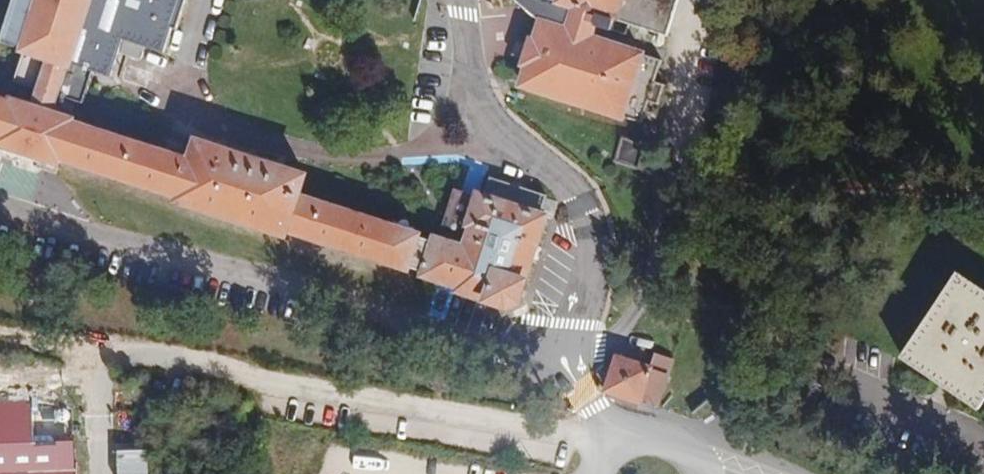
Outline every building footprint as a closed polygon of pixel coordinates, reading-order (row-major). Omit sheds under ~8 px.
[(52,170),(54,165),(164,201),(162,206),(277,243),(280,233),(402,273),(404,265),(423,271),(421,277),(450,286),(454,274),(478,282),(472,301),(506,312),(503,306),(516,300),(545,212),(543,211),(549,192),(489,173),(483,191),(470,187),(469,190),(452,185),(436,235),(298,189),(303,174),(182,135),(175,157),(67,121),(68,118),(48,112),(61,73),(67,75),(71,65),(106,76),(118,47),(141,52),(160,57),(167,28),(177,30),(186,0),(8,0),(0,28),(0,32),(18,37),(16,43),(43,51),(29,97),(0,88),(0,153),(52,170)] [(551,2),(546,9),(533,26),(525,43),(517,70),(522,72),(518,87),(634,125),(639,107),(646,90),(655,68),(585,42),(594,20),(610,25),(614,17),(619,0),(552,0),(551,2)] [(533,7),(546,9),(551,2),(552,0),(523,0),(533,7)] [(614,17),(654,29),(662,29),(670,0),(619,0),(614,17)] [(646,90),(639,107),(645,110),(653,93),(646,90)] [(641,167),(648,144),(620,135),(613,158),(641,167)] [(904,352),(967,403),(983,380),(983,273),(966,261),(904,352)] [(647,372),(660,376),(665,363),(649,358),(645,370),(609,359),(600,396),(648,410),(652,400),(638,395),(647,372)] [(652,400),(660,376),(647,372),(638,395),(652,400)] [(0,403),(0,473),(75,473),(75,440),(31,443),(28,403),(0,403)] [(119,452),(119,473),(137,473),(137,452),(119,452)]
